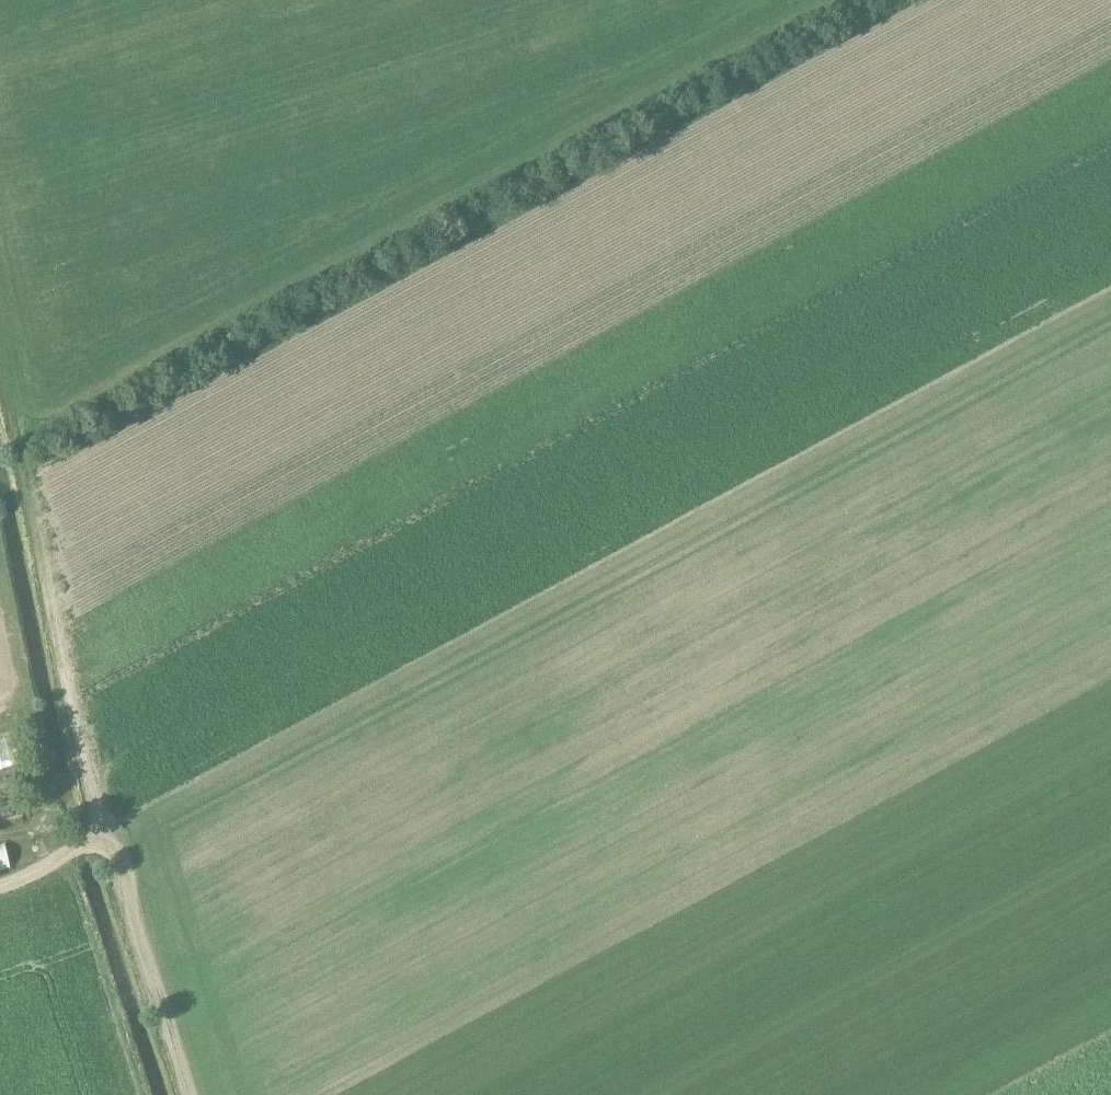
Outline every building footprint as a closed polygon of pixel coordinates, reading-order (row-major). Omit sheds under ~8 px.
[(0,738),(0,765),(10,763),(4,737),(0,738)]
